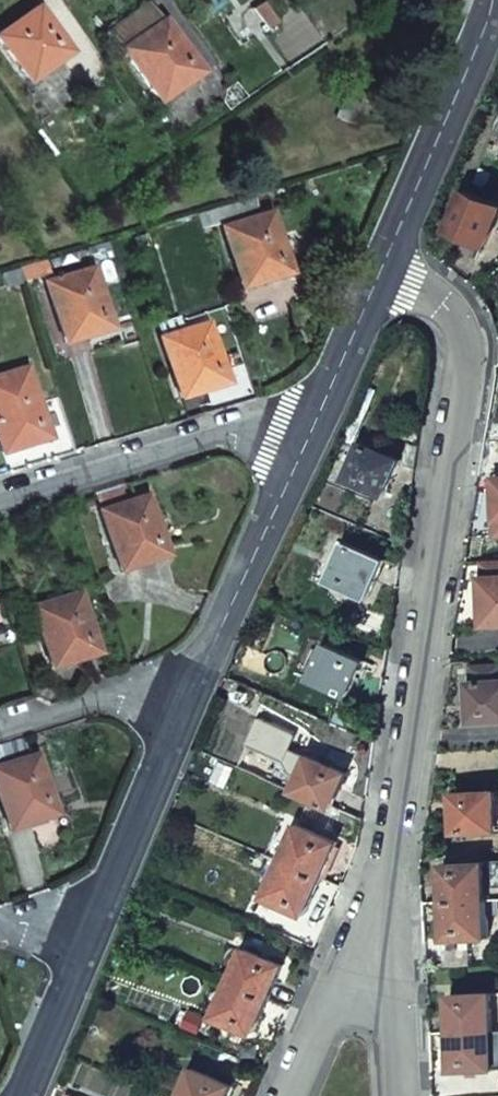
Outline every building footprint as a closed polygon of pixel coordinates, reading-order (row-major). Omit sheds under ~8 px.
[(110,30),(159,101),(192,77),(182,61),(187,57),(163,21),(158,24),(145,6),(128,18),(110,30)] [(0,36),(0,41),(28,82),(63,57),(53,42),(58,38),(38,9),(18,23),(0,36)] [(344,99),(337,117),(354,124),(362,106),(344,99)] [(466,192),(451,231),(468,238),(485,245),(497,214),(497,205),(466,192)] [(239,201),(213,209),(218,225),(243,217),(239,201)] [(269,214),(222,228),(240,287),(280,275),(277,266),(274,257),(281,254),(269,214)] [(46,258),(20,267),(25,281),(50,272),(46,258)] [(94,270),(47,284),(65,343),(85,337),(104,330),(99,312),(106,310),(94,270)] [(177,319),(156,325),(178,397),(198,391),(218,385),(211,366),(219,363),(206,323),(180,330),(177,319)] [(0,376),(0,446),(2,452),(21,446),(40,440),(35,422),(43,419),(26,367),(0,376)] [(487,440),(481,475),(497,473),(497,440),(487,440)] [(400,461),(361,444),(346,478),(384,495),(392,478),(400,461)] [(117,484),(91,493),(95,505),(121,498),(117,484)] [(145,496),(98,511),(116,571),(156,558),(150,540),(157,537),(145,496)] [(386,561),(346,543),(330,580),(370,597),(378,579),(386,561)] [(486,563),(487,580),(497,580),(497,563),(486,563)] [(487,580),(488,601),(489,621),(497,621),(497,580),(487,580)] [(78,592),(31,607),(50,667),(70,660),(89,654),(84,636),(91,633),(78,592)] [(364,661),(326,645),(311,679),(349,695),(357,678),(364,661)] [(474,721),(497,719),(497,663),(473,664),(474,683),(471,683),(473,702),(474,721)] [(295,733),(261,718),(249,745),(283,760),(295,733)] [(0,765),(0,804),(8,828),(47,816),(40,797),(48,795),(42,775),(35,754),(0,765)] [(347,773),(309,757),(294,789),(293,791),(333,808),(340,791),(347,773)] [(455,793),(456,812),(457,831),(497,829),(497,813),(496,791),(455,793)] [(337,842),(298,825),(282,861),(322,877),(329,859),(337,842)] [(322,877),(282,861),(267,896),(307,913),(314,895),(322,877)] [(486,863),(444,865),(445,883),(446,901),(488,898),(486,863)] [(488,898),(446,901),(447,920),(448,938),(473,937),(473,943),(491,942),(488,898)] [(284,964),(246,947),(232,981),(270,998),(277,981),(284,964)] [(270,998),(232,981),(216,1015),(255,1031),(262,1015),(270,998)] [(452,995),(452,1013),(453,1031),(496,1029),(497,1029),(497,993),(452,995)] [(208,1015),(190,1009),(184,1027),(201,1033),(208,1015)] [(496,1029),(453,1031),(454,1050),(456,1069),(497,1066),(496,1029)] [(193,1069),(182,1095),(228,1095),(232,1085),(193,1069)]
